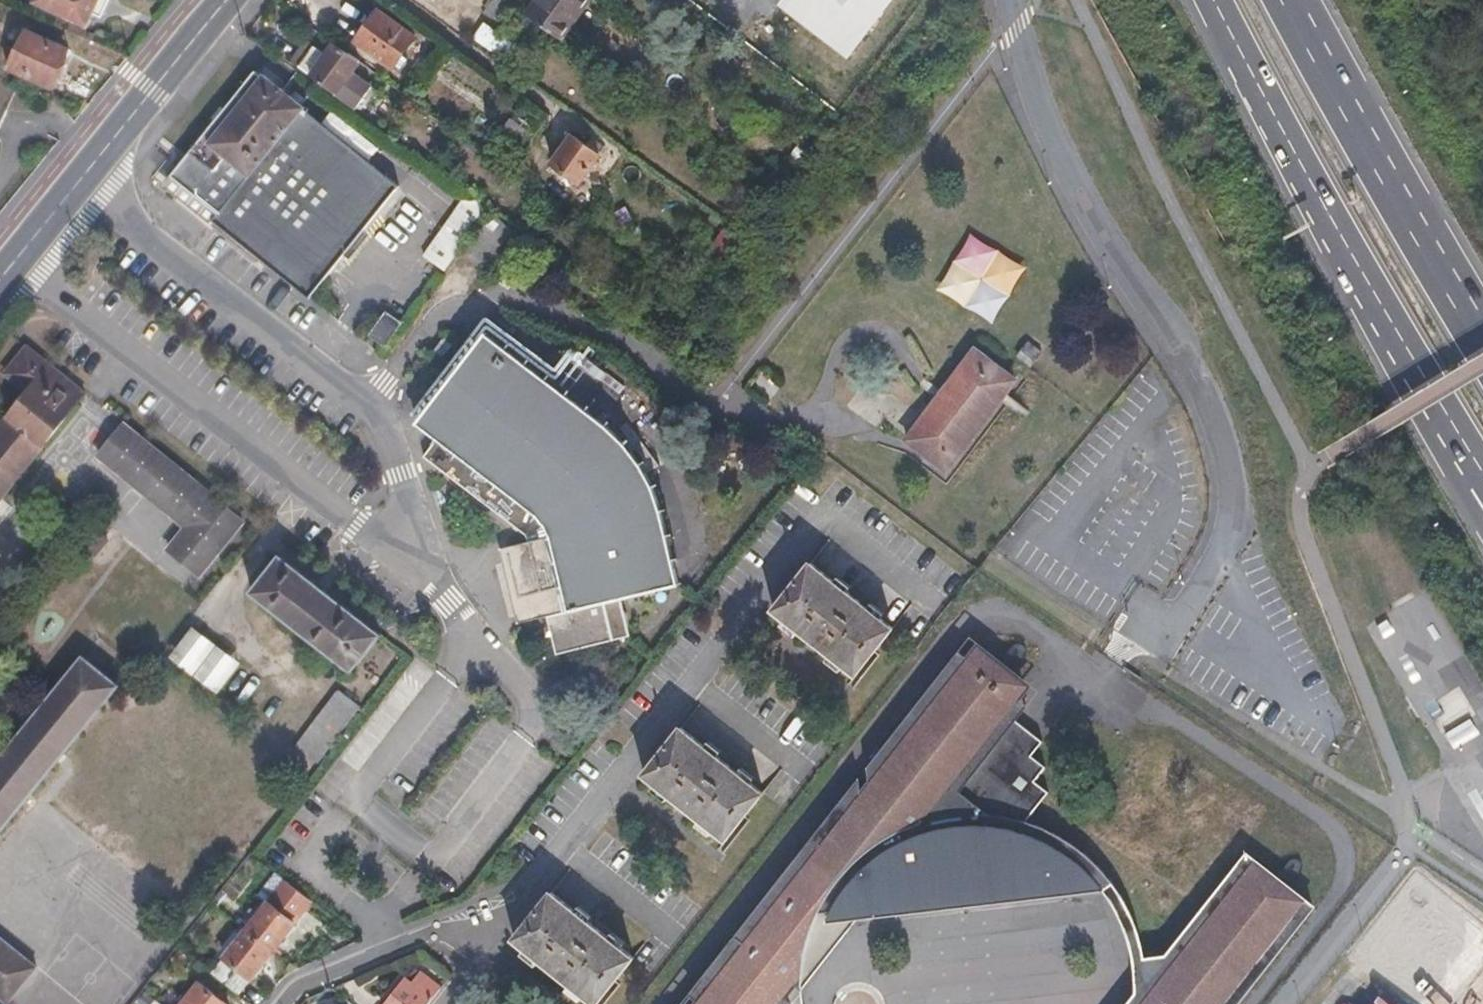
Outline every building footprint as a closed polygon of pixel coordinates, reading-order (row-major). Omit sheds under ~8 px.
[(33,3),(77,24),(85,5),(93,8),(97,0),(34,0),(33,3)] [(520,12),(504,0),(494,0),(486,11),(509,28),(520,12)] [(557,38),(560,40),(589,0),(535,0),(525,15),(557,38)] [(787,0),(862,57),(903,0),(788,0),(787,0)] [(415,37),(377,10),(354,42),(392,69),(415,37)] [(25,31),(7,70),(49,90),(58,70),(51,66),(60,48),(25,31)] [(347,78),(359,62),(333,44),(325,55),(305,41),(291,60),(338,93),(340,91),(350,98),(358,86),(347,78)] [(214,220),(309,298),(399,187),(304,111),(305,109),(263,75),(261,76),(255,71),(212,125),(171,176),(218,215),(214,220)] [(511,120),(504,129),(523,143),(529,133),(511,120)] [(571,135),(551,163),(579,183),(599,155),(571,135)] [(488,210),(467,195),(436,236),(423,255),(444,270),(488,210)] [(471,262),(482,270),(512,228),(493,214),(462,256),(471,262)] [(992,322),(1026,265),(970,232),(936,288),(992,322)] [(401,323),(386,311),(368,335),(384,347),(401,323)] [(509,553),(523,614),(547,608),(557,653),(628,635),(620,598),(678,583),(673,559),(660,512),(652,487),(644,470),(637,459),(630,450),(622,441),(610,429),(582,407),(487,335),(419,423),(439,438),(425,456),(527,536),(529,549),(509,553)] [(0,424),(0,498),(78,401),(54,382),(47,391),(37,382),(49,367),(26,348),(5,375),(26,392),(0,424)] [(946,471),(1014,380),(974,350),(906,440),(946,471)] [(84,394),(49,367),(37,382),(47,391),(54,382),(78,401),(84,394)] [(170,551),(200,576),(245,521),(120,423),(97,453),(189,528),(170,551)] [(280,557),(251,593),(342,665),(351,672),(381,635),(280,557)] [(809,563),(772,610),(807,639),(805,642),(816,651),(819,648),(854,675),(891,628),(809,563)] [(196,625),(172,655),(219,692),(243,662),(196,625)] [(1097,875),(1092,869),(1100,861),(1095,857),(1076,843),(1059,833),(1042,826),(1032,824),(1027,823),(1050,794),(1035,782),(1046,768),(1032,757),(1043,743),(1016,722),(994,704),(1005,690),(1012,695),(1025,680),(988,650),(975,666),(875,791),(882,812),(872,816),(861,781),(776,887),(683,1003),(792,1003),(793,1003),(784,996),(804,971),(799,966),(785,953),(779,947),(833,934),(850,931),(1097,875)] [(868,772),(875,791),(975,666),(962,655),(868,772)] [(61,758),(118,687),(83,658),(31,722),(0,759),(0,832),(61,758)] [(994,704),(1016,722),(1027,707),(1012,695),(1005,690),(994,704)] [(317,764),(360,708),(339,692),(296,748),(317,764)] [(678,729),(642,775),(678,803),(676,807),(687,816),(690,812),(725,840),(761,794),(678,729)] [(1251,877),(1263,870),(1247,857),(1225,884),(1233,881),(1243,878),(1251,877)] [(1142,989),(1147,985),(1147,975),(1147,954),(1146,946),(1137,919),(1121,887),(1103,863),(1100,861),(1092,869),(1097,875),(1114,901),(1122,918),(1133,949),(1142,989)] [(1147,985),(1146,997),(1145,1003),(1237,1003),(1312,911),(1263,870),(1251,877),(1243,878),(1233,881),(1225,884),(1169,953),(1147,954),(1147,975),(1147,985)] [(272,952),(312,901),(284,879),(245,929),(272,952)] [(560,978),(594,1003),(596,1003),(633,957),(550,892),(512,940),(549,968),(546,972),(558,981),(560,978)] [(238,994),(272,952),(245,929),(210,972),(238,994)] [(784,996),(793,1003),(800,994),(850,931),(833,934),(804,971),(784,996)] [(799,966),(804,971),(833,934),(779,947),(785,953),(799,966)] [(7,1002),(35,967),(0,939),(0,997),(7,1002)] [(440,988),(416,969),(408,980),(406,979),(386,1003),(427,1003),(440,988)] [(182,1003),(225,1003),(198,983),(182,1003)] [(1147,985),(1142,989),(1130,1003),(1145,1003),(1146,997),(1147,985)] [(800,994),(792,1003),(802,1003),(800,994)]
